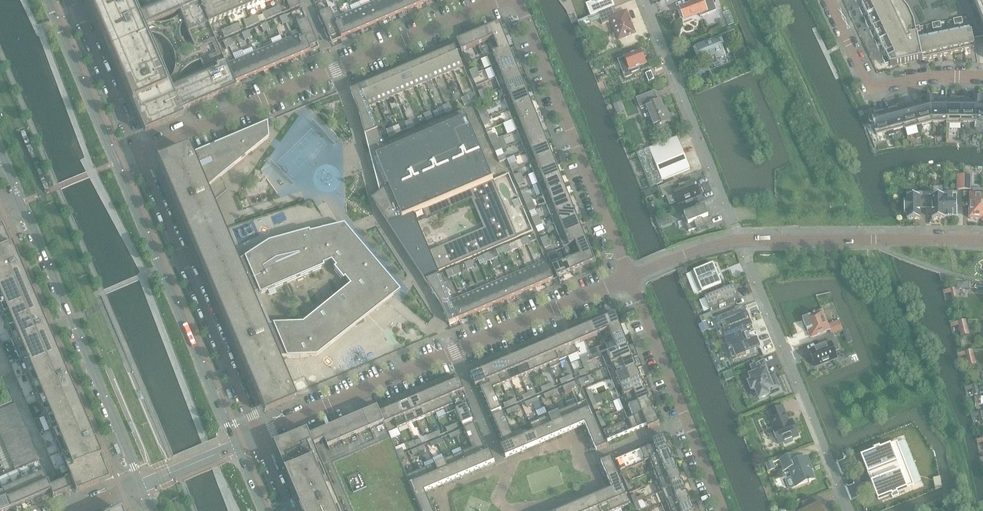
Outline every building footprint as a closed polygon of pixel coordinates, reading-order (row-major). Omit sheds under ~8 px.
[(144,134),(183,118),(180,112),(225,93),(214,68),(169,87),(144,27),(179,12),(188,33),(208,25),(200,6),(198,0),(167,0),(138,12),(133,0),(87,0),(144,134)] [(267,0),(214,0),(200,6),(208,25),(267,0)] [(290,10),(301,5),(298,0),(286,0),(290,10)] [(388,19),(380,0),(371,4),(379,23),(388,19)] [(391,0),(381,0),(380,0),(388,19),(397,15),(391,0)] [(402,0),(391,0),(397,15),(407,11),(402,0)] [(413,0),(402,0),(407,11),(416,7),(413,0)] [(591,3),(587,5),(591,16),(598,13),(614,7),(611,0),(590,0),(591,3)] [(708,0),(694,0),(691,1),(692,4),(680,8),(684,19),(699,13),(701,17),(713,12),(708,0)] [(865,13),(870,23),(877,39),(882,49),(890,67),(920,61),(923,61),(919,43),(917,33),(916,27),(914,19),(909,8),(903,1),(902,0),(859,0),(865,13)] [(903,1),(909,8),(914,19),(916,27),(920,26),(921,32),(917,33),(919,43),(929,40),(939,38),(940,38),(950,36),(951,36),(961,34),(972,32),(973,38),(982,37),(982,15),(981,9),(977,0),(905,0),(903,1)] [(379,23),(371,4),(361,8),(369,27),(379,23)] [(591,16),(577,22),(579,28),(580,28),(600,20),(602,24),(609,21),(611,23),(615,33),(614,34),(613,36),(613,38),(615,39),(617,40),(618,40),(618,41),(636,34),(627,11),(617,15),(614,7),(598,13),(591,16)] [(369,27),(361,8),(352,12),(360,31),(369,27)] [(334,20),(329,10),(319,14),(319,16),(318,17),(322,25),(323,24),(324,27),(334,22),(333,21),(334,20)] [(360,31),(352,12),(342,16),(350,35),(360,31)] [(350,35),(342,16),(334,20),(333,21),(334,22),(341,39),(343,38),(350,35)] [(312,29),(309,21),(307,21),(307,19),(296,24),(300,34),(301,34),(302,36),(312,32),(311,30),(312,29)] [(720,29),(726,26),(724,20),(718,22),(720,29)] [(341,39),(334,22),(324,27),(325,29),(324,29),(327,38),(328,37),(331,43),(341,39)] [(510,48),(500,24),(490,28),(494,38),(494,39),(499,51),(499,52),(510,48)] [(494,38),(490,28),(474,35),(478,45),(494,39),(494,38)] [(316,42),(318,42),(314,33),(313,34),(312,32),(302,36),(309,53),(319,49),(316,42)] [(972,32),(961,34),(965,52),(976,50),(973,38),(972,32)] [(309,53),(302,36),(301,34),(300,34),(291,38),(300,57),(307,54),(309,53)] [(961,34),(951,36),(954,54),(955,54),(964,52),(965,52),(961,34)] [(478,45),(474,35),(457,42),(462,52),(478,45)] [(950,36),(940,38),(944,56),(953,54),(954,54),(951,36),(950,36)] [(300,57),(291,38),(282,42),(290,61),(300,57)] [(724,52),(719,38),(718,38),(695,47),(701,61),(724,52)] [(939,38),(929,40),(933,58),(943,56),(944,56),(940,38),(939,38)] [(929,40),(919,43),(923,61),(932,59),(933,58),(929,40)] [(290,61),(282,42),(273,46),(281,65),(290,61)] [(281,65),(273,46),(263,50),(271,69),(281,65)] [(747,54),(744,47),(733,51),(736,59),(747,54)] [(463,67),(456,50),(455,48),(446,52),(453,71),(463,67)] [(514,58),(510,48),(499,52),(499,51),(487,56),(492,67),(514,58)] [(271,69),(263,50),(254,54),(262,73),(271,69)] [(638,67),(646,63),(644,58),(646,57),(644,51),(642,52),(641,51),(624,57),(625,58),(619,60),(624,74),(623,74),(624,76),(625,76),(625,78),(632,75),(631,73),(639,70),(638,67)] [(453,71),(446,52),(436,56),(444,75),(453,71)] [(262,73),(254,54),(245,58),(253,77),(262,73)] [(444,75),(436,56),(427,60),(435,79),(444,75)] [(253,77),(245,58),(235,62),(243,81),(253,77)] [(518,69),(514,58),(492,67),(496,78),(518,69)] [(435,79),(427,60),(417,64),(425,83),(435,79)] [(243,81),(235,62),(226,66),(234,84),(234,85),(243,81)] [(234,84),(226,66),(225,63),(214,68),(225,93),(236,89),(234,85),(234,84)] [(425,83),(417,64),(408,68),(416,87),(425,83)] [(416,87),(408,68),(399,72),(407,91),(416,87)] [(522,80),(518,69),(496,78),(500,88),(522,80)] [(407,91),(399,72),(389,76),(397,95),(407,91)] [(397,95),(389,76),(380,80),(388,99),(397,95)] [(388,99),(380,80),(370,84),(371,85),(378,103),(388,99)] [(527,90),(522,80),(500,88),(504,99),(527,90)] [(378,103),(371,85),(361,89),(367,103),(368,107),(378,103)] [(367,103),(361,89),(360,88),(351,92),(354,99),(357,107),(367,103)] [(531,101),(527,90),(504,99),(509,110),(531,101)] [(665,112),(660,100),(659,100),(655,91),(636,98),(640,108),(646,106),(655,127),(671,121),(667,111),(665,112)] [(477,100),(475,93),(468,96),(471,103),(477,100)] [(947,126),(947,100),(946,100),(946,101),(940,101),(939,99),(937,99),(930,100),(933,122),(944,122),(944,126),(947,126)] [(975,122),(978,100),(971,99),(969,99),(969,101),(962,101),(962,100),(961,100),(961,124),(961,126),(964,126),(964,122),(975,122)] [(933,122),(930,100),(923,101),(920,101),(921,103),(914,105),(914,104),(913,104),(920,130),(923,129),(922,125),(933,122)] [(961,124),(961,100),(954,100),(954,101),(947,101),(947,100),(947,126),(947,128),(949,128),(949,124),(961,124)] [(535,111),(531,101),(509,110),(513,120),(535,111)] [(623,109),(620,102),(614,105),(616,111),(623,109)] [(372,117),(368,107),(367,103),(357,107),(359,110),(362,121),(372,117)] [(920,130),(913,104),(913,105),(907,107),(907,106),(899,108),(905,129),(917,126),(918,130),(920,130)] [(905,129),(899,108),(886,111),(892,135),(894,134),(893,131),(904,128),(905,130),(905,129)] [(493,179),(464,110),(384,144),(382,140),(379,131),(378,130),(365,136),(380,194),(372,200),(388,224),(413,213),(417,223),(472,199),(468,190),(493,179)] [(539,122),(535,111),(513,120),(517,131),(539,122)] [(892,135),(886,111),(871,115),(870,116),(869,117),(869,119),(869,121),(870,122),(872,122),(873,122),(876,135),(888,132),(889,136),(892,135)] [(378,130),(372,117),(362,121),(365,133),(364,133),(365,136),(378,130)] [(287,358),(302,358),(302,357),(316,357),(400,292),(352,235),(351,236),(343,226),(344,225),(343,225),(340,226),(339,226),(320,230),(320,231),(318,231),(309,233),(309,231),(268,242),(256,250),(256,249),(244,257),(235,263),(216,218),(210,204),(212,203),(207,188),(220,177),(222,176),(223,175),(268,138),(267,123),(267,122),(193,154),(189,155),(187,150),(182,152),(156,163),(175,207),(183,226),(185,230),(207,281),(223,321),(235,349),(240,360),(263,415),(294,402),(276,359),(287,358)] [(544,132),(539,122),(517,131),(521,141),(544,132)] [(389,137),(386,130),(385,128),(379,131),(382,140),(389,137)] [(548,143),(544,132),(521,141),(525,152),(548,143)] [(690,169),(677,138),(637,154),(651,188),(663,183),(662,181),(690,169)] [(552,154),(548,143),(525,152),(530,163),(552,154)] [(556,164),(552,154),(530,163),(534,173),(556,164)] [(561,175),(556,164),(534,173),(538,184),(561,175)] [(565,186),(561,175),(538,184),(542,195),(565,186)] [(439,271),(518,238),(493,181),(494,180),(493,179),(468,190),(472,199),(484,228),(430,251),(417,223),(413,213),(388,224),(423,278),(424,277),(428,275),(426,270),(436,266),(439,271)] [(695,180),(680,186),(678,180),(658,188),(662,198),(674,193),(678,204),(685,201),(686,204),(693,201),(692,199),(701,195),(695,180)] [(569,196),(565,186),(542,195),(547,205),(569,196)] [(982,209),(982,189),(973,189),(973,193),(971,193),(970,219),(982,219),(982,209)] [(957,218),(957,196),(957,192),(944,193),(945,219),(945,218),(957,218)] [(926,208),(926,193),(907,193),(907,202),(904,202),(904,215),(907,215),(907,220),(921,219),(920,208),(926,208)] [(945,219),(944,193),(926,193),(926,208),(932,208),(932,219),(945,219)] [(573,207),(569,196),(547,205),(551,216),(573,207)] [(522,206),(519,199),(512,202),(515,209),(522,206)] [(578,217),(573,207),(551,216),(555,226),(578,217)] [(712,225),(704,207),(683,216),(689,232),(696,229),(697,231),(712,225)] [(673,222),(669,214),(655,220),(659,228),(673,222)] [(582,228),(578,217),(555,226),(559,237),(582,228)] [(586,239),(582,228),(559,237),(564,248),(576,243),(586,239)] [(0,229),(0,316),(1,320),(7,334),(11,341),(19,362),(22,369),(25,376),(34,396),(37,403),(43,417),(49,431),(55,445),(58,453),(65,470),(69,480),(73,489),(76,495),(108,481),(93,445),(88,433),(69,389),(64,377),(55,356),(45,333),(40,321),(22,277),(16,265),(1,229),(0,229)] [(595,262),(586,239),(576,243),(581,256),(585,266),(595,262)] [(499,257),(496,250),(490,253),(493,260),(499,257)] [(585,266),(581,256),(567,262),(572,272),(585,266)] [(554,281),(546,262),(536,266),(544,285),(554,281)] [(572,272),(567,262),(553,268),(557,278),(572,272)] [(700,293),(721,284),(713,264),(692,273),(700,293)] [(438,271),(439,271),(436,266),(426,270),(428,275),(424,277),(423,278),(426,283),(440,277),(438,271)] [(462,273),(459,266),(449,270),(452,277),(462,273)] [(544,285),(536,266),(527,270),(535,289),(544,285)] [(535,289),(527,270),(517,274),(525,293),(535,289)] [(525,293),(517,274),(508,278),(516,297),(525,293)] [(446,291),(440,277),(426,283),(428,285),(429,284),(435,295),(446,291)] [(516,297),(508,278),(498,282),(507,301),(516,297)] [(507,301),(498,282),(489,286),(497,305),(507,301)] [(497,305),(489,286),(480,290),(488,309),(497,305)] [(710,311),(740,299),(739,298),(737,299),(732,288),(735,287),(734,286),(705,298),(710,311)] [(488,309),(480,290),(470,294),(478,313),(488,309)] [(451,302),(446,291),(435,295),(441,305),(443,308),(453,304),(452,302),(451,302)] [(478,313),(470,294),(461,298),(469,317),(478,313)] [(469,317),(461,298),(452,302),(453,304),(460,321),(469,317)] [(460,321),(453,304),(443,308),(446,315),(450,325),(460,321)] [(828,325),(822,311),(815,313),(813,314),(813,315),(803,319),(806,327),(808,326),(812,336),(826,331),(825,331),(830,329),(832,335),(841,331),(837,321),(828,325)] [(713,318),(711,313),(700,317),(702,323),(713,318)] [(616,314),(592,324),(597,335),(609,330),(620,326),(616,314)] [(753,328),(747,314),(742,316),(741,314),(726,320),(727,322),(721,324),(723,327),(720,328),(726,343),(730,341),(729,341),(745,335),(748,334),(747,330),(753,328)] [(961,337),(969,335),(966,320),(958,322),(961,337)] [(592,324),(569,334),(574,345),(575,345),(584,341),(597,335),(592,324)] [(617,350),(603,356),(603,357),(628,346),(620,326),(609,330),(613,341),(617,350)] [(569,334),(560,338),(568,357),(578,353),(575,345),(574,345),(569,334)] [(761,348),(757,339),(751,341),(750,338),(747,339),(745,335),(729,341),(730,341),(726,343),(729,351),(733,349),(736,358),(761,348)] [(839,350),(837,343),(833,335),(821,340),(824,347),(810,352),(816,367),(837,358),(835,352),(839,350)] [(560,338),(551,342),(560,364),(561,364),(559,361),(568,357),(560,338)] [(551,342),(541,346),(551,368),(560,364),(551,342)] [(541,346),(532,350),(540,369),(549,365),(550,369),(551,368),(541,346)] [(628,346),(603,357),(607,367),(633,356),(630,350),(628,350),(627,347),(629,347),(628,346)] [(532,350),(522,354),(531,373),(540,369),(532,350)] [(968,367),(976,365),(973,350),(965,352),(968,367)] [(522,354),(513,358),(521,377),(531,373),(522,354)] [(633,356),(607,367),(611,378),(637,367),(634,360),(633,361),(632,358),(633,357),(633,356)] [(513,358),(504,362),(512,381),(521,377),(513,358)] [(504,362),(494,366),(502,385),(512,381),(504,362)] [(779,387),(776,380),(775,380),(773,375),(768,376),(767,374),(766,371),(767,370),(764,362),(752,367),(755,374),(750,376),(752,381),(749,383),(752,390),(755,389),(759,399),(769,395),(767,391),(772,389),(772,390),(779,387)] [(494,366),(485,370),(491,385),(493,389),(502,385),(494,366)] [(637,367),(611,378),(616,389),(641,378),(638,371),(637,371),(636,368),(637,368),(637,367)] [(485,370),(471,375),(476,387),(480,385),(481,389),(491,385),(485,370)] [(641,378),(616,389),(620,399),(645,388),(642,381),(641,382),(640,379),(641,378)] [(460,380),(446,386),(452,401),(463,397),(461,393),(465,391),(460,380)] [(491,385),(481,389),(492,414),(502,409),(493,389),(491,385)] [(446,386),(437,390),(447,414),(456,410),(452,401),(446,386)] [(645,388),(620,399),(624,410),(650,399),(647,392),(645,392),(644,390),(646,389),(645,388)] [(437,390),(427,394),(436,413),(444,409),(447,414),(437,390)] [(427,394),(418,398),(426,417),(436,413),(427,394)] [(463,397),(452,401),(456,410),(463,426),(473,422),(463,397)] [(418,398),(409,402),(417,421),(426,417),(418,398)] [(650,399),(624,410),(628,420),(654,409),(651,402),(650,403),(649,400),(650,400),(650,399)] [(575,400),(566,404),(568,409),(576,428),(585,424),(585,425),(586,425),(577,405),(575,400)] [(587,401),(577,405),(586,425),(589,433),(599,429),(587,401)] [(409,402),(399,406),(407,425),(417,421),(409,402)] [(399,406),(390,410),(398,429),(407,425),(399,406)] [(799,436),(792,421),(788,422),(786,418),(787,418),(783,406),(768,412),(775,428),(772,429),(779,444),(785,442),(786,444),(787,445),(793,443),(793,441),(793,439),(799,436)] [(276,445),(294,488),(300,502),(301,505),(304,510),(422,510),(419,506),(407,477),(400,459),(398,455),(396,451),(394,445),(388,433),(380,414),(381,414),(378,408),(364,414),(361,415),(350,420),(311,437),(309,431),(276,445)] [(556,408),(547,412),(558,436),(566,432),(567,432),(556,408)] [(557,408),(556,408),(567,432),(576,428),(576,429),(577,428),(576,428),(568,409),(559,413),(557,408)] [(611,427),(603,431),(605,436),(608,442),(616,439),(647,426),(648,429),(660,424),(655,413),(654,414),(653,411),(654,410),(654,409),(628,420),(611,427)] [(381,414),(380,414),(388,433),(389,433),(398,429),(390,410),(381,414)] [(503,412),(493,416),(503,441),(514,437),(512,433),(503,412)] [(547,414),(538,418),(548,440),(557,436),(558,436),(547,412),(547,414)] [(538,418),(529,422),(539,444),(547,440),(548,440),(538,418)] [(530,425),(521,429),(529,448),(538,444),(539,444),(529,422),(530,425)] [(474,424),(464,429),(471,444),(473,449),(475,454),(485,449),(474,424)] [(521,429),(512,433),(514,437),(520,452),(529,448),(530,448),(529,448),(521,429)] [(599,429),(589,433),(589,434),(590,434),(597,450),(596,450),(597,451),(607,447),(605,443),(599,429)] [(616,461),(618,467),(621,473),(629,469),(647,462),(646,461),(670,451),(670,450),(669,451),(668,448),(669,447),(664,436),(653,441),(655,445),(624,458),(616,461)] [(505,445),(501,447),(506,458),(507,458),(507,457),(519,452),(520,452),(514,437),(503,441),(505,445)] [(862,456),(861,456),(862,457),(868,472),(868,473),(869,473),(870,472),(872,477),(905,464),(897,443),(897,442),(896,443),(874,451),(862,456)] [(471,444),(461,448),(471,473),(472,472),(481,468),(481,469),(481,468),(475,454),(473,449),(471,444)] [(463,453),(454,457),(462,476),(462,477),(463,476),(471,472),(461,448),(463,453)] [(485,449),(475,454),(481,468),(494,463),(495,463),(490,451),(486,453),(485,449)] [(670,451),(646,461),(647,462),(651,472),(675,462),(674,461),(673,462),(672,459),(673,458),(670,451)] [(814,480),(809,465),(810,465),(807,457),(797,461),(794,454),(781,460),(785,470),(789,469),(792,477),(786,479),(786,481),(788,488),(790,489),(796,487),(809,482),(809,483),(811,482),(811,481),(814,480)] [(454,457),(445,461),(452,480),(453,481),(453,480),(462,476),(454,457)] [(612,458),(601,463),(602,464),(602,463),(609,480),(619,476),(613,462),(612,458)] [(445,461),(435,465),(443,485),(444,484),(452,480),(445,461)] [(774,467),(772,462),(772,461),(766,464),(768,470),(774,467)] [(675,462),(651,472),(654,471),(658,481),(653,483),(679,472),(677,472),(676,469),(678,469),(675,462)] [(905,464),(872,477),(873,482),(872,482),(872,483),(878,498),(878,499),(879,499),(891,494),(897,492),(913,486),(914,485),(905,464)] [(435,465),(426,469),(434,489),(434,488),(443,484),(435,465)] [(426,469),(417,473),(425,493),(425,492),(434,488),(434,489),(426,469)] [(65,470),(56,474),(60,484),(69,480),(65,470)] [(679,472),(653,483),(658,494),(683,483),(683,482),(681,483),(680,480),(682,479),(679,472)] [(408,477),(407,477),(419,506),(429,502),(429,501),(428,501),(425,493),(417,473),(408,477)] [(54,498),(50,488),(44,474),(33,478),(41,497),(50,493),(52,498),(54,498)] [(619,476),(609,480),(609,481),(609,480),(613,489),(621,509),(631,505),(619,476)] [(41,497),(33,478),(23,483),(31,501),(41,497)] [(73,489),(69,480),(60,484),(50,488),(54,498),(73,489)] [(31,501),(23,483),(13,487),(21,505),(31,501)] [(683,483),(658,494),(662,505),(687,494),(687,493),(686,493),(684,490),(686,490),(683,483)] [(21,505),(13,487),(3,491),(10,509),(21,505)] [(604,493),(611,510),(616,510),(621,509),(613,489),(612,490),(613,490),(604,494),(604,493)] [(3,491),(0,492),(0,510),(7,510),(10,509),(3,491)] [(594,497),(600,510),(611,510),(604,493),(603,493),(604,494),(595,498),(595,497),(594,497)] [(662,505),(664,510),(675,510),(692,504),(691,503),(690,504),(689,501),(690,500),(687,494),(662,505)] [(585,501),(589,510),(600,510),(594,497),(594,498),(585,502),(585,501)] [(576,505),(578,510),(589,510),(585,501),(585,502),(576,506),(576,505)] [(419,506),(422,510),(433,510),(429,502),(419,506)]
